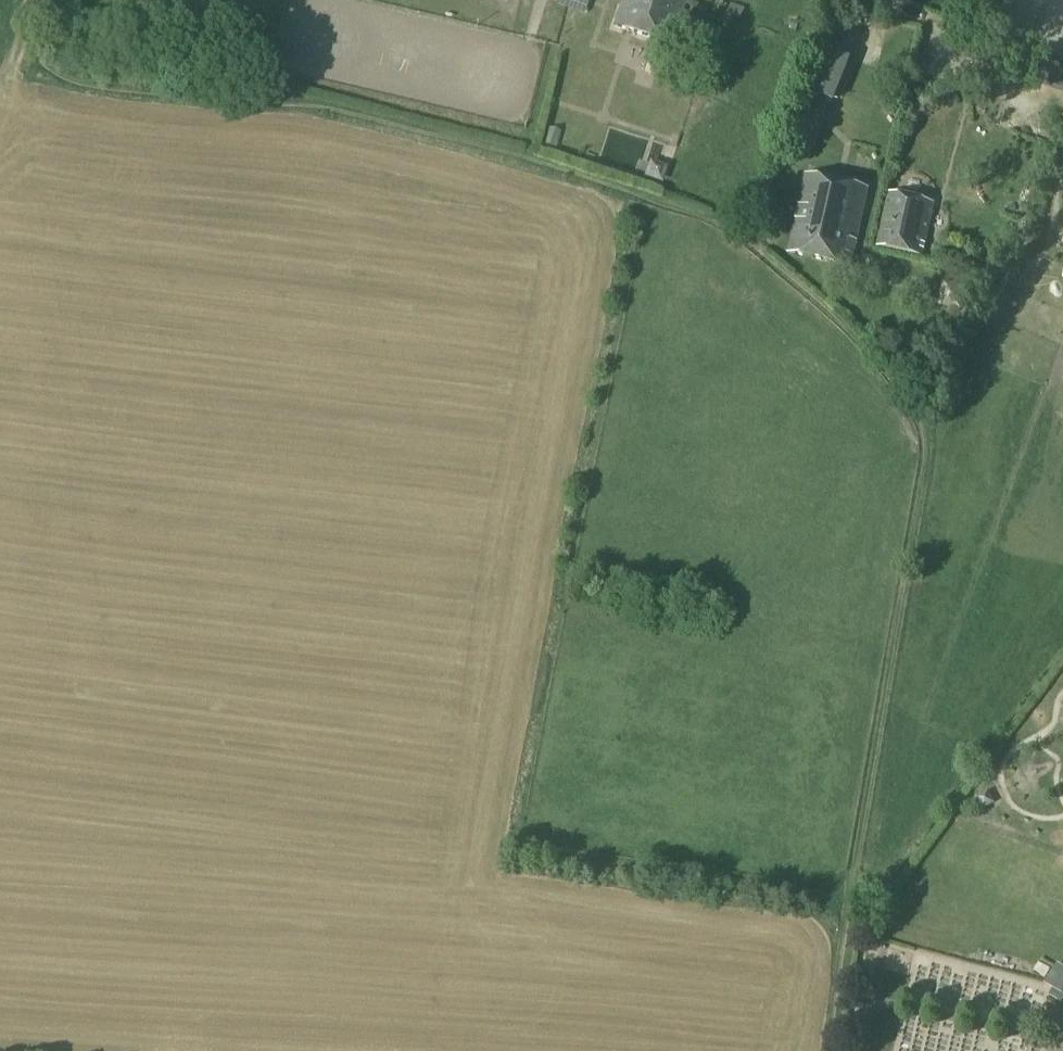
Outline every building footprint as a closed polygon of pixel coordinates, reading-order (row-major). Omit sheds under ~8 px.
[(669,47),(684,0),(623,0),(614,29),(669,47)] [(810,94),(829,102),(832,104),(849,60),(827,51),(811,91),(810,94)] [(848,269),(866,191),(805,177),(787,255),(848,269)] [(888,195),(876,248),(920,258),(932,205),(888,195)] [(1043,983),(1051,989),(1062,997),(1062,968),(1056,964),(1043,983)]
